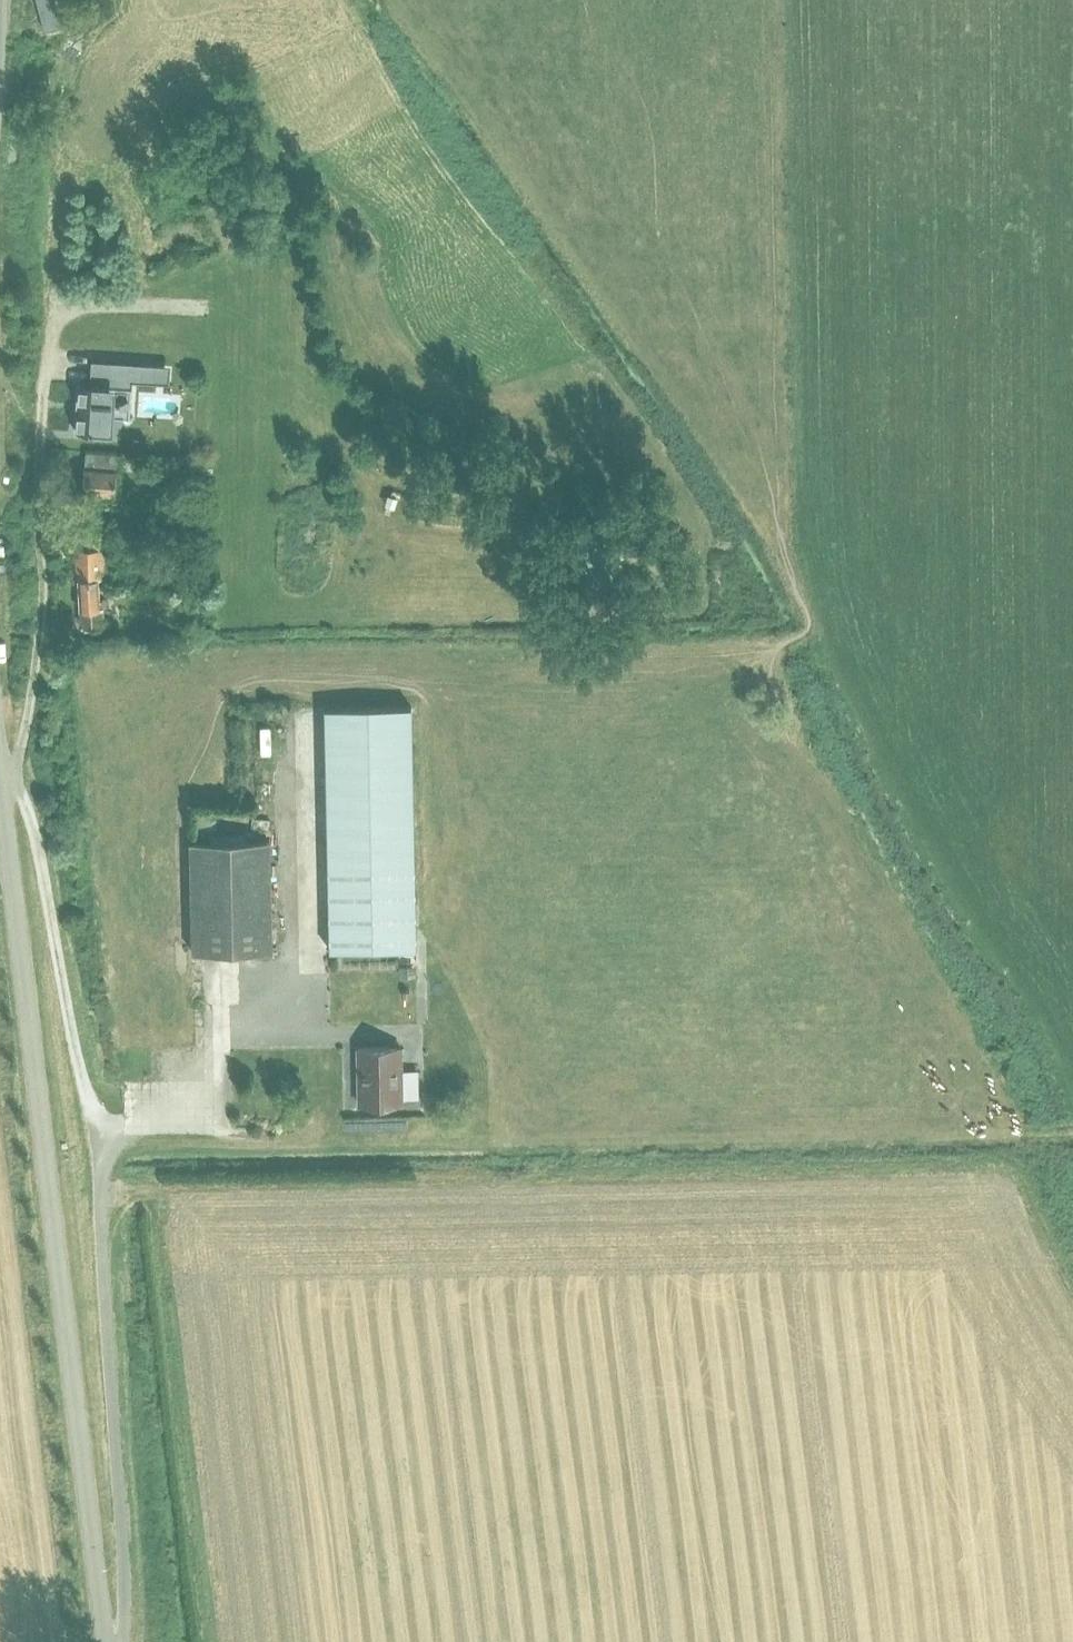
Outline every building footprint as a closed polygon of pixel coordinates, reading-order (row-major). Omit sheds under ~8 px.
[(46,30),(64,25),(57,0),(38,0),(46,30)] [(78,412),(77,431),(98,433),(114,434),(114,430),(108,430),(110,396),(116,397),(129,398),(130,386),(131,377),(136,377),(143,378),(144,369),(144,363),(144,362),(114,360),(93,359),(91,379),(91,383),(86,383),(80,383),(78,412)] [(172,411),(172,386),(132,386),(132,411),(172,411)] [(117,491),(118,468),(86,465),(84,489),(117,491)] [(588,524),(601,547),(606,544),(615,560),(632,551),(623,534),(611,511),(588,524)] [(616,575),(601,547),(588,524),(585,518),(552,536),(584,592),(616,575)] [(112,547),(79,548),(80,575),(81,575),(102,574),(113,574),(112,547)] [(102,574),(81,575),(82,590),(83,625),(108,624),(107,606),(103,606),(102,590),(102,574)] [(317,870),(314,704),(289,705),(289,718),(272,718),(274,846),(294,845),(294,870),(317,870)] [(412,706),(326,708),(330,950),(417,948),(412,706)] [(271,840),(192,841),(194,953),(273,951),(271,840)] [(402,1103),(401,1047),(359,1047),(360,1069),(360,1082),(360,1104),(402,1103)]
